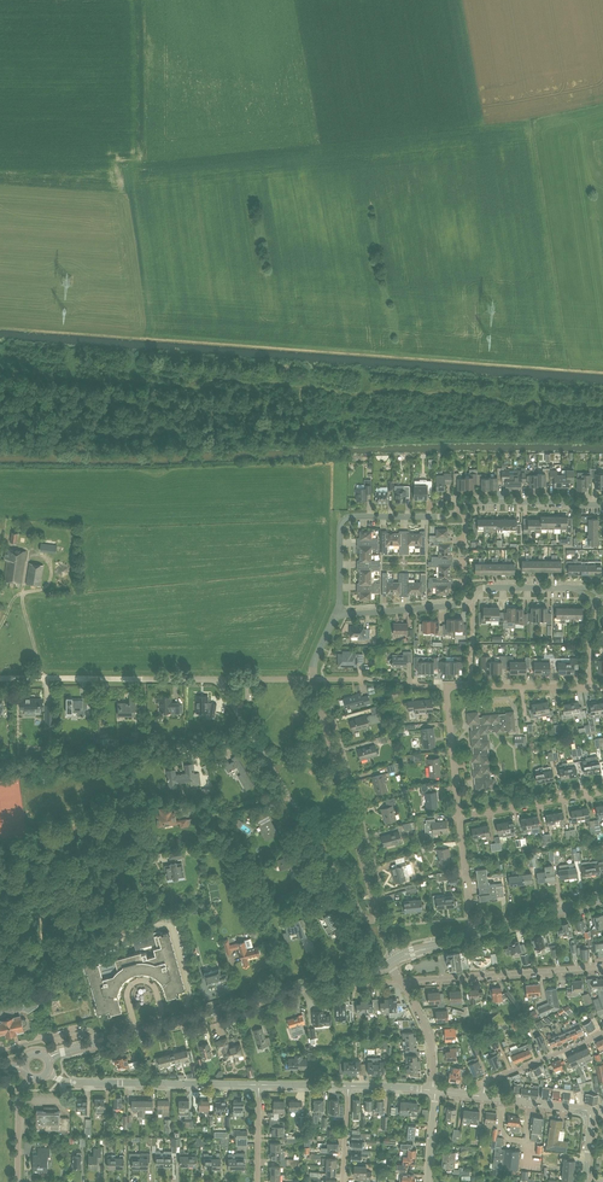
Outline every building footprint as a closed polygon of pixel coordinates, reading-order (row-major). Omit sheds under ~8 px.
[(514,480),(514,474),(514,470),(509,470),(509,469),(506,469),(506,467),(502,467),(502,473),(502,478),(502,481),(506,481),(506,488),(514,488),(514,480)] [(514,480),(514,488),(521,488),(522,483),(526,483),(526,481),(526,479),(526,472),(521,472),(521,469),(514,469),(514,470),(514,474),(514,480)] [(538,485),(546,485),(546,478),(550,478),(550,470),(550,469),(543,469),(543,472),(542,472),(542,474),(538,474),(538,475),(538,485)] [(534,470),(526,470),(526,472),(526,479),(526,481),(530,481),(530,486),(538,486),(538,485),(538,475),(534,475),(534,470)] [(562,486),(562,475),(557,475),(557,470),(550,470),(550,478),(550,482),(554,482),(554,486),(562,486)] [(570,486),(570,482),(574,482),(574,470),(567,470),(562,470),(562,475),(562,486),(570,486)] [(436,475),(436,480),(436,490),(445,490),(445,484),(451,484),(451,473),(445,473),(445,475),(436,475)] [(465,488),(465,478),(462,478),(462,473),(453,473),(453,482),(458,482),(458,489),(466,489),(466,488),(465,488)] [(478,473),(465,473),(465,478),(465,488),(466,488),(473,488),(473,484),(478,484),(478,482),(478,481),(478,474),(478,473)] [(497,481),(502,481),(502,478),(502,473),(497,473),(497,477),(489,477),(489,478),(490,478),(490,488),(497,488),(497,481)] [(490,488),(490,478),(489,478),(482,478),(482,474),(478,474),(478,481),(478,482),(482,482),(482,489),(490,489),(490,488)] [(577,478),(577,490),(587,490),(587,486),(591,486),(591,475),(584,475),(584,478),(577,478)] [(367,493),(371,493),(371,480),(364,480),(364,488),(357,488),(357,489),(356,489),(356,493),(357,493),(357,501),(367,501),(367,493)] [(427,499),(427,490),(432,490),(432,482),(427,481),(420,481),(415,482),(415,499),(427,499)] [(401,490),(396,490),(396,502),(405,502),(405,494),(410,494),(410,486),(401,486),(401,490)] [(388,502),(388,491),(376,491),(376,502),(388,502)] [(567,516),(561,516),(560,526),(560,529),(567,529),(567,532),(571,532),(572,520),(567,520),(567,516)] [(588,522),(588,525),(598,525),(598,518),(592,518),(592,516),(581,516),(581,520),(584,520),(584,522),(588,522)] [(477,528),(484,528),(484,519),(477,519),(477,522),(473,522),(473,535),(477,535),(477,528)] [(510,529),(516,529),(516,533),(521,533),(521,524),(517,524),(517,519),(510,519),(510,529)] [(528,519),(528,524),(523,524),(523,532),(531,533),(531,529),(534,529),(534,519),(528,519)] [(430,540),(434,541),(434,540),(444,540),(444,537),(448,537),(448,529),(437,529),(437,536),(430,536),(430,540)] [(364,539),(364,543),(378,543),(378,538),(371,538),(371,531),(360,531),(360,539),(364,539)] [(387,544),(389,544),(389,548),(393,548),(393,534),(386,533),(386,537),(382,537),(382,553),(387,554),(387,544)] [(397,544),(399,544),(399,554),(404,554),(404,537),(400,537),(400,534),(393,534),(393,548),(397,548),(397,544)] [(409,554),(409,544),(415,544),(415,534),(408,534),(408,537),(404,537),(404,554),(409,554)] [(425,554),(425,538),(421,538),(421,534),(415,534),(415,544),(415,548),(419,548),(419,544),(420,545),(420,554),(425,554)] [(594,547),(594,545),(598,545),(598,538),(588,538),(585,538),(585,544),(583,544),(583,547),(594,547)] [(434,543),(434,545),(439,545),(439,551),(450,551),(450,544),(446,544),(446,540),(444,540),(434,540),(434,541),(430,540),(430,543),(434,543)] [(360,547),(360,554),(371,554),(371,548),(378,548),(378,543),(364,543),(364,547),(360,547)] [(22,582),(26,551),(7,548),(5,558),(8,558),(5,580),(22,582)] [(432,557),(432,561),(446,561),(446,558),(450,558),(450,551),(439,551),(439,557),(432,557)] [(380,565),(380,561),(371,560),(371,554),(360,554),(360,561),(364,561),(364,565),(378,565),(380,565)] [(439,566),(439,572),(450,572),(450,565),(446,565),(446,561),(432,561),(432,566),(439,566)] [(568,574),(575,574),(575,564),(575,561),(566,561),(566,570),(568,570),(568,574)] [(44,565),(29,563),(26,584),(41,586),(44,565)] [(371,570),(380,570),(380,565),(378,565),(364,565),(364,569),(360,569),(360,576),(371,576),(371,570)] [(432,577),(432,582),(444,582),(446,582),(446,579),(450,579),(450,572),(439,572),(439,578),(432,577)] [(400,593),(400,589),(404,589),(404,577),(404,573),(399,573),(399,582),(393,582),(393,593),(400,593)] [(409,573),(404,573),(404,577),(404,589),(408,589),(408,593),(415,593),(415,582),(409,582),(409,573)] [(387,593),(393,593),(393,582),(388,582),(388,575),(383,575),(383,589),(387,589),(387,593)] [(426,575),(421,575),(421,582),(415,582),(415,593),(422,593),(422,590),(426,590),(426,575)] [(371,583),(371,576),(360,576),(360,584),(364,584),(364,588),(378,588),(380,588),(380,583),(371,583)] [(436,593),(442,593),(442,595),(449,595),(449,589),(447,589),(447,586),(444,586),(444,582),(432,582),(429,582),(429,587),(437,587),(436,593)] [(378,588),(364,588),(364,591),(360,591),(360,599),(371,599),(371,592),(378,592),(378,588)] [(508,614),(503,614),(503,622),(515,622),(515,624),(515,608),(516,608),(516,607),(516,606),(508,606),(508,614)] [(483,618),(479,618),(479,623),(486,623),(486,619),(491,619),(491,607),(483,607),(483,618)] [(499,607),(493,607),(491,607),(491,619),(491,620),(499,621),(499,624),(503,624),(503,622),(503,614),(500,614),(500,613),(499,612),(499,607)] [(523,607),(516,607),(516,608),(515,608),(515,624),(527,624),(527,616),(523,616),(523,607)] [(527,614),(527,616),(527,624),(532,624),(532,620),(539,620),(539,607),(532,607),(532,613),(530,614),(527,614)] [(547,607),(541,607),(539,607),(539,620),(547,620),(547,624),(551,624),(551,614),(548,614),(547,613),(547,607)] [(443,626),(443,627),(443,634),(450,634),(450,630),(455,630),(455,619),(447,619),(447,626),(443,626)] [(467,634),(467,626),(463,626),(463,619),(455,619),(455,630),(463,630),(463,634),(467,634)] [(419,633),(423,633),(423,632),(431,632),(431,620),(423,620),(423,623),(419,623),(419,633)] [(443,635),(443,634),(443,627),(439,627),(439,620),(431,620),(431,632),(436,632),(436,635),(443,635)] [(408,623),(402,623),(394,623),(394,634),(408,634),(408,623)] [(366,640),(366,638),(370,638),(370,629),(364,629),(364,626),(350,626),(350,636),(358,636),(358,640),(366,640)] [(363,654),(357,654),(357,651),(343,651),(343,654),(339,654),(339,664),(345,664),(345,666),(357,666),(357,662),(363,662),(363,654)] [(407,657),(412,657),(412,651),(403,651),(403,655),(393,655),(393,659),(390,659),(389,660),(389,662),(390,663),(393,663),(393,667),(407,667),(407,657)] [(442,665),(442,672),(450,672),(450,661),(446,661),(446,656),(438,656),(438,657),(438,665),(442,665)] [(486,673),(494,673),(494,661),(490,661),(490,656),(482,656),(482,665),(486,666),(486,673)] [(494,673),(502,673),(502,666),(506,666),(506,664),(506,656),(499,656),(499,661),(494,661),(494,673)] [(510,664),(510,673),(518,673),(518,661),(514,661),(515,659),(513,659),(513,656),(506,656),(506,664),(510,664)] [(418,672),(424,672),(426,672),(426,661),(421,661),(421,657),(414,657),(414,665),(418,665),(418,672)] [(434,672),(434,667),(434,665),(438,665),(438,657),(431,657),(431,661),(426,661),(426,672),(434,672)] [(462,657),(454,657),(454,661),(450,661),(450,672),(458,672),(458,665),(462,665),(462,657)] [(518,660),(518,661),(518,673),(526,673),(526,666),(530,666),(530,658),(530,657),(526,657),(526,660),(518,660)] [(537,658),(530,658),(530,666),(534,666),(534,673),(542,673),(542,662),(537,662),(537,658)] [(554,666),(554,658),(542,658),(542,662),(542,673),(550,673),(550,666),(554,666)] [(566,673),(566,662),(566,658),(554,658),(554,666),(558,666),(558,673),(561,673),(561,674),(561,675),(564,675),(565,674),(565,673),(566,673)] [(571,658),(571,662),(566,662),(566,673),(574,673),(574,666),(578,666),(578,658),(571,658)] [(367,687),(369,694),(376,692),(373,685),(367,687)] [(364,704),(364,705),(370,703),(368,695),(362,697),(361,693),(353,695),(353,696),(344,698),(347,708),(364,704)] [(179,715),(179,704),(171,704),(171,697),(159,697),(159,698),(156,698),(156,703),(159,703),(159,712),(171,712),(171,714),(179,715)] [(209,703),(209,697),(196,697),(196,712),(209,712),(209,711),(210,711),(210,716),(214,717),(217,704),(212,703),(212,704),(209,703)] [(35,698),(20,698),(20,708),(25,708),(25,711),(36,711),(42,711),(42,698),(35,698)] [(87,709),(87,698),(78,698),(78,700),(73,700),(73,698),(67,698),(67,712),(77,712),(77,716),(85,716),(85,709),(87,709)] [(118,703),(118,716),(136,716),(136,698),(129,698),(129,703),(118,703)] [(433,711),(432,699),(408,701),(409,710),(415,709),(415,713),(433,711)] [(512,701),(504,703),(507,717),(514,716),(515,720),(519,719),(518,712),(514,713),(512,701)] [(553,710),(550,710),(548,701),(540,703),(541,712),(542,716),(554,714),(553,710)] [(578,702),(570,703),(573,716),(580,715),(580,712),(583,712),(582,706),(581,706),(581,707),(579,707),(578,702)] [(600,716),(599,713),(598,703),(596,702),(591,702),(591,704),(590,705),(591,714),(592,714),(592,718),(596,717),(600,716)] [(498,715),(494,716),(496,723),(500,722),(499,718),(507,717),(504,703),(496,704),(498,715)] [(541,712),(540,703),(532,704),(532,709),(530,709),(531,718),(538,717),(542,716),(541,712)] [(573,718),(573,716),(570,703),(562,705),(564,714),(561,714),(562,720),(573,718)] [(479,704),(472,706),(474,720),(481,718),(482,723),(487,722),(485,715),(481,715),(479,704)] [(359,719),(350,721),(353,731),(354,734),(353,731),(370,726),(369,725),(380,721),(378,713),(380,712),(378,706),(371,708),(373,715),(367,716),(367,715),(359,718),(359,719)] [(466,718),(462,719),(463,726),(468,725),(467,721),(474,720),(472,706),(464,707),(466,718)] [(46,715),(46,725),(56,725),(56,715),(46,715)] [(498,732),(507,732),(506,723),(498,724),(498,732)] [(424,747),(435,746),(433,728),(422,729),(424,747)] [(381,744),(388,742),(386,735),(379,737),(381,744)] [(476,737),(464,739),(465,747),(477,745),(476,737)] [(519,749),(512,750),(514,762),(518,761),(518,760),(522,760),(521,755),(526,754),(524,744),(518,745),(519,749)] [(378,755),(375,745),(358,750),(361,760),(378,755)] [(477,745),(465,747),(467,755),(479,753),(477,745)] [(505,747),(498,749),(500,758),(506,757),(507,763),(510,762),(510,763),(514,762),(512,750),(505,751),(505,747)] [(479,753),(467,755),(468,763),(480,761),(479,753)] [(228,761),(223,763),(228,772),(237,767),(241,774),(238,776),(246,790),(254,786),(236,756),(232,759),(234,761),(229,764),(228,761)] [(594,756),(595,762),(591,763),(593,772),(601,771),(600,761),(599,762),(598,756),(594,756)] [(585,774),(593,772),(591,763),(590,757),(585,758),(586,760),(582,760),(583,764),(585,774)] [(439,758),(428,759),(430,777),(440,776),(439,758)] [(203,765),(205,771),(207,770),(210,776),(215,774),(214,771),(217,768),(212,760),(203,765)] [(480,761),(468,763),(469,771),(482,769),(480,761)] [(559,765),(560,768),(559,769),(561,778),(569,777),(568,767),(567,762),(562,763),(562,764),(559,765)] [(571,763),(572,766),(568,767),(569,777),(577,775),(576,766),(575,766),(574,762),(571,763)] [(186,773),(176,774),(175,770),(167,771),(168,779),(168,781),(169,784),(191,781),(191,786),(200,785),(199,773),(194,774),(193,764),(185,765),(186,773)] [(394,764),(387,766),(389,773),(396,771),(396,770),(394,764)] [(537,782),(545,781),(543,767),(543,766),(538,767),(538,768),(535,769),(536,773),(535,773),(537,782)] [(545,781),(554,779),(552,770),(551,766),(543,767),(545,781)] [(373,777),(377,794),(387,791),(385,783),(388,782),(386,773),(373,777)] [(477,781),(472,782),(473,786),(472,786),(473,790),(485,788),(483,781),(487,780),(486,774),(476,776),(477,781)] [(431,785),(420,786),(421,790),(421,794),(425,794),(426,808),(437,807),(436,800),(438,800),(437,792),(432,793),(431,789),(431,785)] [(485,788),(473,790),(474,794),(475,797),(480,796),(481,802),(491,800),(490,794),(486,795),(485,788)] [(385,800),(387,807),(381,809),(383,814),(384,813),(386,822),(396,820),(392,806),(396,805),(394,798),(385,800)] [(188,826),(188,825),(192,825),(191,819),(187,819),(176,821),(175,813),(172,813),(171,807),(160,809),(161,815),(157,816),(158,826),(180,823),(181,827),(188,826)] [(589,821),(588,817),(589,817),(587,808),(579,809),(581,819),(585,818),(586,821),(589,821)] [(577,823),(577,819),(581,819),(579,809),(571,811),(573,820),(574,824),(577,823)] [(268,810),(255,818),(267,839),(278,833),(271,820),(273,819),(268,810)] [(565,825),(564,821),(563,812),(554,813),(556,823),(560,822),(561,826),(565,825)] [(553,827),(552,824),(556,823),(554,813),(546,815),(548,824),(549,828),(553,827)] [(538,816),(529,818),(532,830),(532,833),(540,831),(540,829),(539,829),(539,826),(538,816)] [(523,829),(524,828),(524,833),(528,833),(527,831),(532,830),(529,818),(521,819),(523,829)] [(426,820),(426,823),(425,823),(426,834),(427,834),(428,836),(429,837),(431,838),(433,837),(434,836),(433,833),(441,832),(441,833),(442,832),(442,833),(448,832),(446,821),(435,822),(435,819),(426,820)] [(505,822),(506,832),(507,836),(511,836),(511,834),(515,834),(514,830),(515,830),(513,821),(505,822)] [(414,822),(403,824),(405,831),(416,828),(414,822)] [(498,833),(499,833),(500,837),(502,836),(503,837),(507,836),(506,832),(505,822),(496,824),(498,833)] [(490,839),(489,835),(490,834),(488,825),(480,826),(482,836),(486,835),(487,839),(490,839)] [(478,841),(478,837),(482,836),(480,826),(472,828),(473,837),(474,837),(475,841),(478,841)] [(402,842),(399,831),(382,836),(384,846),(402,842)] [(438,849),(439,860),(437,860),(438,867),(450,865),(449,856),(450,856),(449,848),(438,849)] [(554,851),(554,855),(555,861),(555,863),(559,863),(558,855),(559,854),(559,856),(565,855),(565,849),(554,851)] [(420,851),(414,852),(415,857),(422,861),(423,861),(421,856),(420,851)] [(278,861),(280,870),(291,867),(292,869),(297,867),(293,855),(288,857),(278,861)] [(392,868),(391,869),(392,874),(394,873),(396,882),(406,880),(409,879),(408,874),(413,872),(410,863),(406,865),(405,861),(403,857),(395,859),(396,863),(397,864),(391,865),(392,868)] [(517,860),(513,861),(513,865),(522,864),(521,857),(516,857),(517,860)] [(600,873),(599,869),(602,868),(602,860),(600,861),(601,863),(595,864),(595,861),(589,862),(591,874),(600,873)] [(582,875),(591,874),(589,862),(589,861),(581,862),(582,866),(581,866),(582,875)] [(171,865),(165,866),(167,879),(168,881),(175,880),(178,880),(185,878),(184,876),(182,863),(176,864),(176,863),(170,864),(171,865)] [(569,877),(578,876),(576,867),(575,863),(567,864),(568,868),(569,877)] [(560,878),(569,877),(568,868),(567,864),(567,868),(559,869),(560,878)] [(546,880),(548,880),(548,882),(556,881),(554,870),(553,870),(553,865),(545,866),(545,870),(545,871),(546,880)] [(476,869),(477,878),(487,877),(486,867),(476,869)] [(538,882),(546,880),(545,871),(537,873),(538,882)] [(510,886),(524,884),(523,873),(519,874),(519,873),(518,873),(518,875),(509,877),(510,886)] [(524,884),(533,882),(532,873),(526,874),(526,873),(523,873),(524,884)] [(497,899),(497,898),(504,897),(503,883),(489,884),(489,881),(488,881),(487,877),(477,878),(478,887),(482,886),(483,893),(479,894),(478,894),(478,896),(479,896),(480,901),(488,900),(492,899),(492,900),(497,899)] [(446,907),(454,906),(457,906),(456,900),(454,901),(453,896),(445,897),(446,907)] [(437,908),(446,907),(445,897),(436,897),(437,902),(434,903),(435,908),(437,908)] [(414,910),(422,910),(422,909),(425,909),(424,904),(422,904),(421,899),(413,900),(414,910)] [(405,911),(414,910),(413,900),(404,901),(405,906),(402,906),(402,912),(405,911)] [(304,904),(307,910),(313,908),(311,902),(304,904)] [(332,911),(323,916),(329,925),(324,927),(329,934),(333,932),(333,933),(334,932),(334,931),(341,927),(334,915),(335,914),(333,911),(332,911)] [(179,919),(178,913),(165,917),(166,923),(179,919)] [(600,928),(602,927),(602,917),(602,914),(593,916),(596,928),(591,929),(593,937),(599,936),(598,933),(601,932),(600,928)] [(299,939),(307,937),(302,926),(304,925),(302,919),(290,922),(284,924),(286,932),(283,933),(286,943),(293,941),(291,934),(295,933),(296,932),(299,939)] [(587,931),(586,928),(587,928),(586,924),(585,925),(583,919),(575,921),(578,931),(580,930),(582,933),(584,932),(585,938),(591,937),(590,931),(587,931)] [(559,935),(563,934),(567,934),(568,937),(573,936),(572,932),(571,933),(570,928),(569,923),(561,924),(562,927),(557,928),(559,935)] [(134,939),(134,941),(137,952),(96,964),(95,960),(83,963),(85,972),(87,972),(97,1004),(95,1005),(97,1014),(107,1011),(109,1016),(112,1015),(111,1013),(122,1011),(121,1007),(119,1000),(119,998),(119,996),(119,994),(119,992),(119,990),(120,989),(120,987),(121,985),(122,983),(123,982),(125,980),(126,978),(128,977),(130,976),(132,975),(134,974),(136,973),(138,973),(140,972),(142,972),(144,972),(146,973),(148,973),(149,974),(151,974),(153,975),(154,976),(155,976),(156,977),(157,978),(158,978),(158,979),(159,980),(160,980),(160,981),(161,982),(161,983),(162,983),(162,984),(163,985),(163,986),(164,987),(164,988),(164,989),(165,989),(165,990),(165,991),(165,992),(165,993),(166,993),(167,998),(177,995),(177,997),(180,996),(179,991),(185,990),(169,931),(161,934),(160,931),(154,932),(152,930),(151,930),(150,930),(150,929),(149,929),(148,930),(147,930),(135,937),(134,939)] [(532,937),(535,948),(536,952),(541,951),(540,947),(544,946),(544,944),(545,943),(544,939),(542,940),(541,934),(532,937)] [(248,965),(248,963),(247,958),(261,954),(258,946),(247,950),(244,941),(237,943),(230,945),(228,939),(223,941),(227,954),(232,953),(231,950),(239,948),(240,951),(239,952),(243,965),(244,966),(245,967),(247,966),(248,965)] [(593,941),(594,951),(596,951),(597,957),(602,957),(602,940),(593,941)] [(520,954),(525,952),(526,952),(523,944),(520,945),(519,941),(508,944),(509,948),(505,949),(507,955),(519,951),(520,954)] [(496,943),(497,951),(504,950),(504,942),(496,943)] [(593,949),(592,944),(588,945),(583,945),(584,949),(580,949),(580,947),(577,948),(578,954),(581,954),(581,958),(582,958),(583,959),(585,959),(585,958),(589,958),(589,952),(590,952),(589,949),(593,949)] [(196,947),(189,949),(191,956),(198,955),(196,947)] [(449,969),(456,968),(456,970),(462,969),(462,968),(469,967),(468,957),(469,957),(470,955),(470,951),(460,952),(453,953),(447,954),(449,969)] [(528,952),(522,953),(520,954),(523,965),(530,963),(529,957),(528,952)] [(204,973),(206,984),(207,983),(209,985),(212,984),(213,982),(221,979),(224,981),(227,980),(227,978),(228,978),(227,973),(225,973),(224,969),(221,969),(221,968),(204,973)] [(596,1012),(602,1009),(602,1004),(599,992),(598,979),(594,980),(594,979),(588,980),(588,986),(592,996),(591,997),(596,1012)] [(583,992),(582,980),(572,981),(572,987),(567,988),(568,996),(575,996),(574,992),(583,992)] [(535,999),(541,998),(540,995),(539,984),(526,985),(527,992),(526,993),(526,996),(527,996),(527,997),(528,996),(529,1000),(535,999)] [(487,992),(486,993),(486,999),(491,999),(492,1001),(493,1001),(498,1000),(499,1000),(502,1000),(503,999),(507,997),(516,1010),(520,1007),(508,990),(504,993),(505,993),(501,994),(501,987),(492,988),(492,989),(490,989),(491,994),(488,994),(488,993),(487,992)] [(541,1016),(560,1008),(556,988),(555,988),(552,987),(550,988),(547,990),(546,990),(549,1004),(538,1008),(541,1016)] [(482,991),(478,991),(478,989),(473,989),(470,989),(469,989),(470,993),(467,993),(467,999),(470,999),(470,1002),(476,1002),(476,999),(479,999),(479,997),(482,997),(482,991)] [(450,1002),(462,1001),(461,990),(450,991),(450,1002)] [(429,1003),(440,1002),(440,1007),(444,1006),(444,996),(440,997),(439,992),(428,993),(429,1003)] [(589,993),(584,995),(582,995),(585,1005),(592,1002),(589,993)] [(0,1001),(0,1032),(6,1031),(7,1034),(24,1031),(23,1025),(24,1025),(25,1024),(26,1023),(26,1022),(26,1021),(26,1020),(25,1019),(24,1019),(23,1018),(22,1019),(21,1019),(19,1010),(24,1009),(28,1010),(37,1004),(38,999),(36,997),(35,996),(32,995),(30,995),(29,995),(25,995),(0,1001)] [(377,1010),(381,1010),(381,1012),(386,1012),(389,1012),(389,1009),(388,998),(384,999),(384,1001),(380,1001),(380,999),(376,999),(377,1010)] [(393,1012),(397,1011),(397,1016),(405,1012),(401,1003),(397,1003),(397,1000),(392,1001),(392,998),(388,998),(389,1009),(392,1009),(393,1012)] [(373,1010),(377,1010),(376,999),(372,999),(372,1002),(369,1002),(368,1000),(364,1000),(365,1011),(365,1013),(374,1013),(373,1010)] [(361,1003),(357,1003),(356,1000),(352,1001),(353,1011),(353,1012),(357,1011),(357,1014),(362,1014),(362,1011),(365,1011),(364,1000),(360,1000),(361,1003)] [(335,1006),(336,1019),(346,1019),(346,1009),(350,1009),(350,1001),(345,1001),(345,1005),(335,1006)] [(568,1006),(566,1007),(565,1008),(563,1009),(569,1017),(574,1013),(568,1006)] [(449,1011),(466,1016),(464,1012),(450,1007),(449,1011)] [(539,1016),(536,1009),(530,1012),(533,1019),(539,1016)] [(448,1020),(447,1010),(436,1011),(437,1021),(448,1020)] [(313,1012),(314,1025),(331,1024),(331,1015),(326,1016),(326,1014),(323,1014),(323,1011),(313,1012)] [(495,1024),(505,1021),(499,1012),(491,1018),(495,1024)] [(288,1022),(287,1023),(288,1025),(289,1025),(292,1037),(305,1033),(303,1025),(305,1024),(302,1014),(298,1016),(298,1017),(287,1020),(288,1022)] [(527,1015),(518,1019),(520,1024),(521,1026),(530,1022),(527,1015)] [(510,1029),(520,1024),(518,1019),(508,1023),(510,1029)] [(538,1029),(538,1028),(545,1025),(547,1024),(541,1019),(535,1022),(538,1029)] [(585,1021),(586,1023),(584,1025),(588,1032),(595,1028),(591,1020),(590,1019),(589,1020),(588,1019),(585,1021)] [(578,1036),(574,1027),(573,1024),(573,1023),(570,1024),(568,1020),(565,1021),(566,1022),(569,1029),(573,1038),(578,1036)] [(568,1040),(573,1038),(569,1029),(566,1022),(565,1021),(563,1022),(567,1030),(564,1031),(568,1040)] [(578,1036),(584,1034),(579,1021),(573,1024),(574,1027),(578,1036)] [(562,1043),(568,1040),(564,1031),(562,1032),(557,1022),(554,1023),(556,1027),(559,1034),(562,1043)] [(557,1045),(562,1043),(559,1034),(556,1027),(554,1028),(556,1035),(554,1036),(557,1045)] [(258,1049),(267,1046),(266,1043),(270,1042),(268,1037),(265,1038),(262,1028),(253,1031),(258,1049)] [(405,1037),(405,1040),(416,1040),(416,1036),(414,1036),(413,1031),(412,1031),(412,1028),(401,1028),(401,1032),(402,1032),(403,1037),(405,1037)] [(445,1038),(446,1038),(446,1041),(451,1041),(450,1038),(456,1037),(455,1028),(445,1029),(445,1038)] [(548,1049),(544,1039),(541,1034),(540,1035),(539,1032),(534,1034),(535,1037),(536,1037),(538,1042),(537,1042),(541,1051),(548,1049)] [(547,1035),(548,1038),(552,1047),(557,1045),(554,1036),(551,1037),(550,1034),(547,1035)] [(493,1049),(499,1047),(496,1038),(490,1041),(493,1049)] [(218,1050),(222,1048),(223,1053),(225,1053),(226,1059),(231,1058),(232,1061),(234,1060),(234,1061),(235,1061),(235,1062),(236,1062),(237,1062),(238,1061),(239,1061),(239,1060),(239,1059),(244,1057),(240,1044),(229,1048),(226,1039),(220,1040),(220,1041),(216,1042),(218,1050)] [(403,1049),(406,1048),(406,1052),(417,1051),(417,1047),(414,1048),(414,1044),(416,1044),(416,1040),(405,1040),(405,1043),(403,1044),(403,1049)] [(480,1053),(477,1046),(476,1046),(475,1043),(471,1045),(472,1047),(471,1048),(474,1056),(480,1053)] [(200,1046),(202,1056),(203,1059),(204,1059),(211,1057),(212,1056),(208,1044),(200,1046)] [(523,1059),(531,1055),(529,1049),(523,1051),(521,1046),(518,1047),(523,1059)] [(456,1048),(450,1048),(450,1051),(446,1051),(446,1053),(445,1053),(445,1057),(446,1057),(446,1060),(456,1059),(456,1055),(460,1055),(460,1047),(456,1048)] [(515,1062),(523,1059),(518,1047),(510,1050),(515,1062)] [(588,1048),(581,1051),(585,1059),(591,1056),(588,1048)] [(187,1050),(179,1051),(182,1060),(183,1063),(193,1060),(191,1051),(187,1052),(187,1050)] [(498,1054),(497,1054),(496,1050),(490,1053),(491,1056),(488,1058),(492,1069),(494,1068),(494,1069),(498,1068),(497,1067),(502,1065),(498,1054)] [(183,1063),(182,1060),(179,1051),(172,1053),(174,1062),(178,1061),(180,1069),(184,1068),(183,1063)] [(406,1053),(409,1053),(409,1056),(406,1056),(406,1061),(409,1061),(409,1064),(420,1063),(420,1059),(417,1060),(417,1055),(420,1055),(420,1051),(417,1051),(406,1052),(406,1053)] [(581,1051),(574,1054),(578,1062),(580,1066),(583,1064),(581,1061),(585,1059),(581,1051)] [(172,1053),(165,1055),(167,1064),(168,1066),(171,1065),(170,1063),(174,1062),(172,1053)] [(573,1067),(572,1065),(575,1064),(577,1067),(576,1067),(578,1071),(582,1070),(580,1066),(578,1062),(574,1054),(567,1057),(569,1061),(566,1062),(569,1069),(573,1067)] [(167,1064),(165,1055),(158,1057),(159,1062),(155,1063),(157,1067),(160,1066),(160,1065),(167,1064)] [(119,1069),(129,1065),(131,1070),(139,1068),(137,1060),(132,1061),(132,1062),(129,1063),(127,1057),(123,1058),(123,1056),(114,1058),(115,1064),(117,1064),(119,1069)] [(296,1059),(289,1059),(289,1069),(299,1069),(299,1068),(307,1069),(307,1059),(302,1059),(303,1056),(296,1056),(296,1059)] [(479,1060),(477,1057),(472,1059),(473,1063),(469,1064),(473,1075),(475,1075),(476,1076),(479,1075),(479,1073),(483,1071),(479,1060)] [(380,1072),(384,1072),(384,1061),(381,1061),(381,1058),(376,1058),(376,1064),(376,1075),(380,1075),(380,1072)] [(142,1061),(144,1068),(152,1066),(150,1059),(142,1061)] [(565,1072),(564,1070),(560,1059),(552,1062),(556,1073),(561,1071),(561,1072),(563,1071),(563,1073),(565,1072)] [(344,1061),(344,1063),(340,1063),(340,1074),(344,1074),(344,1072),(348,1072),(348,1074),(352,1074),(352,1063),(349,1063),(349,1061),(344,1061)] [(364,1064),(360,1064),(360,1061),(355,1061),(355,1063),(352,1063),(352,1074),(356,1074),(356,1072),(360,1072),(360,1075),(364,1075),(364,1064)] [(372,1075),(376,1075),(376,1064),(373,1064),(373,1061),(368,1061),(368,1064),(364,1064),(364,1075),(368,1075),(368,1072),(372,1072),(372,1075)] [(407,1072),(409,1072),(410,1076),(421,1078),(421,1071),(418,1072),(418,1067),(420,1067),(420,1063),(409,1064),(409,1067),(407,1067),(407,1072)] [(531,1068),(534,1075),(544,1071),(542,1064),(531,1068)] [(547,1078),(551,1076),(548,1067),(546,1068),(545,1064),(543,1065),(547,1078)] [(464,1077),(465,1069),(452,1067),(452,1073),(450,1073),(449,1081),(454,1082),(454,1080),(460,1081),(460,1077),(464,1077)] [(247,1071),(249,1078),(255,1077),(254,1070),(247,1071)] [(520,1093),(521,1083),(522,1079),(519,1073),(510,1076),(511,1078),(514,1078),(514,1082),(512,1092),(520,1093)] [(537,1098),(539,1085),(533,1085),(533,1086),(531,1086),(531,1084),(526,1084),(525,1087),(522,1087),(520,1095),(537,1098)] [(572,1086),(573,1088),(573,1089),(574,1092),(581,1091),(579,1084),(572,1086)] [(552,1095),(553,1088),(543,1086),(541,1098),(548,1099),(549,1095),(552,1095)] [(563,1097),(564,1088),(553,1087),(553,1088),(552,1095),(552,1099),(559,1100),(559,1096),(563,1097)] [(570,1098),(576,1098),(574,1092),(573,1089),(564,1088),(563,1097),(562,1101),(569,1102),(570,1098)] [(392,1096),(392,1100),(397,1100),(397,1092),(389,1091),(389,1095),(392,1096)] [(585,1103),(597,1105),(598,1095),(586,1094),(585,1103)] [(122,1102),(121,1102),(121,1097),(114,1096),(114,1106),(113,1109),(121,1109),(121,1107),(123,1107),(123,1104),(122,1103),(122,1102)] [(81,1109),(81,1114),(87,1114),(87,1098),(76,1098),(76,1109),(81,1109)] [(95,1105),(96,1105),(96,1114),(106,1114),(106,1105),(104,1105),(104,1098),(95,1098),(95,1105)] [(132,1100),(132,1108),(132,1110),(133,1111),(134,1112),(136,1112),(137,1111),(139,1111),(139,1116),(139,1119),(142,1119),(142,1116),(142,1108),(142,1100),(136,1100),(136,1098),(133,1098),(133,1100),(132,1100)] [(149,1100),(142,1100),(142,1108),(142,1116),(142,1119),(142,1124),(145,1124),(145,1116),(146,1116),(145,1108),(152,1108),(153,1100),(152,1100),(152,1099),(149,1099),(149,1100)] [(163,1114),(163,1111),(169,1111),(169,1100),(158,1100),(158,1110),(158,1114),(163,1114)] [(179,1100),(179,1110),(179,1116),(185,1116),(185,1118),(183,1119),(183,1128),(193,1128),(193,1124),(193,1120),(191,1118),(188,1118),(189,1116),(188,1113),(187,1110),(189,1110),(189,1100),(179,1100)] [(224,1110),(227,1110),(227,1100),(222,1100),(222,1102),(216,1102),(216,1110),(216,1114),(224,1114),(224,1110)] [(244,1101),(242,1101),(242,1100),(234,1100),(234,1101),(234,1115),(243,1115),(244,1108),(244,1101)] [(338,1116),(338,1100),(330,1100),(330,1112),(330,1116),(338,1116)] [(385,1110),(383,1110),(383,1100),(376,1100),(376,1112),(380,1112),(380,1114),(385,1115),(385,1110)] [(209,1101),(200,1101),(198,1101),(198,1104),(200,1104),(200,1110),(199,1110),(198,1113),(209,1113),(209,1111),(209,1101)] [(284,1101),(274,1101),(274,1116),(270,1116),(270,1120),(280,1120),(280,1115),(283,1115),(283,1112),(284,1112),(284,1101)] [(298,1109),(302,1109),(302,1102),(298,1102),(298,1101),(289,1101),(289,1109),(298,1109)] [(400,1113),(408,1114),(409,1102),(401,1101),(400,1107),(395,1107),(395,1115),(400,1115),(400,1113)] [(408,1114),(416,1114),(419,1114),(420,1113),(420,1108),(419,1107),(417,1107),(417,1102),(409,1102),(408,1114)] [(68,1134),(68,1130),(69,1130),(69,1117),(60,1117),(60,1111),(56,1111),(56,1109),(55,1108),(54,1108),(52,1107),(49,1107),(47,1108),(46,1108),(45,1109),(45,1111),(37,1111),(36,1130),(61,1130),(61,1133),(68,1134)] [(444,1112),(447,1112),(446,1119),(455,1120),(456,1108),(445,1107),(444,1112)] [(462,1121),(470,1122),(472,1110),(464,1109),(462,1121)] [(470,1122),(478,1123),(479,1111),(472,1110),(470,1122)] [(485,1121),(484,1124),(490,1125),(490,1123),(495,1124),(497,1113),(486,1112),(485,1121)] [(508,1115),(507,1125),(511,1125),(510,1131),(519,1132),(520,1132),(520,1126),(521,1122),(519,1121),(519,1118),(515,1117),(513,1117),(513,1116),(508,1115)] [(544,1118),(532,1116),(530,1131),(532,1131),(531,1140),(537,1141),(536,1144),(536,1152),(543,1153),(543,1145),(540,1145),(540,1141),(541,1142),(542,1133),(544,1118)] [(563,1121),(551,1119),(547,1148),(566,1151),(567,1141),(558,1140),(559,1129),(562,1129),(563,1121)] [(280,1121),(280,1120),(270,1120),(270,1124),(273,1124),(273,1129),(271,1129),(271,1135),(275,1135),(284,1135),(284,1126),(277,1126),(277,1124),(277,1121),(280,1121)] [(407,1123),(406,1139),(414,1140),(416,1124),(407,1123)] [(247,1138),(247,1131),(240,1131),(240,1129),(234,1129),(234,1138),(247,1138)] [(327,1135),(327,1137),(336,1137),(336,1133),(331,1133),(331,1129),(327,1129),(327,1135)] [(495,1147),(493,1168),(500,1169),(502,1169),(502,1168),(518,1170),(520,1151),(504,1149),(501,1149),(502,1137),(496,1137),(495,1147)] [(400,1142),(399,1149),(403,1149),(403,1156),(415,1157),(416,1149),(412,1149),(413,1142),(400,1142)] [(271,1143),(271,1151),(283,1151),(283,1148),(281,1148),(281,1143),(271,1143)] [(33,1155),(33,1170),(41,1170),(41,1173),(48,1173),(48,1170),(48,1155),(50,1155),(50,1148),(38,1148),(38,1155),(33,1155)] [(97,1167),(97,1159),(101,1159),(101,1149),(94,1149),(94,1153),(89,1153),(89,1167),(94,1167),(93,1169),(97,1169),(97,1167)] [(443,1150),(442,1158),(454,1159),(455,1151),(443,1150)] [(164,1155),(164,1165),(164,1167),(172,1167),(172,1165),(172,1155),(172,1153),(172,1151),(164,1151),(164,1152),(164,1155)] [(370,1151),(361,1151),(361,1153),(351,1153),(351,1156),(350,1156),(350,1159),(351,1160),(361,1161),(361,1157),(370,1157),(370,1151)] [(81,1152),(77,1152),(77,1155),(73,1155),(73,1167),(81,1167),(81,1152)] [(130,1153),(130,1158),(132,1158),(132,1162),(132,1168),(133,1168),(133,1169),(134,1169),(135,1169),(139,1169),(139,1168),(140,1168),(140,1158),(140,1153),(130,1153)] [(140,1158),(140,1168),(141,1168),(141,1169),(147,1169),(147,1168),(148,1168),(148,1162),(148,1158),(150,1158),(150,1153),(140,1153),(140,1158)] [(192,1153),(192,1155),(188,1155),(188,1165),(196,1165),(196,1155),(196,1153),(192,1153)] [(220,1158),(220,1153),(216,1153),(216,1158),(212,1158),(212,1168),(213,1168),(213,1170),(221,1170),(221,1164),(220,1164),(220,1158)] [(236,1154),(236,1158),(236,1168),(244,1168),(244,1153),(236,1153),(236,1154)] [(236,1168),(236,1158),(236,1154),(228,1154),(228,1158),(228,1168),(236,1168)] [(120,1155),(120,1157),(115,1157),(115,1167),(124,1167),(124,1158),(124,1155),(120,1155)] [(396,1162),(396,1164),(407,1164),(407,1163),(415,1164),(415,1157),(407,1156),(403,1156),(400,1156),(400,1159),(403,1159),(403,1162),(396,1162)] [(336,1167),(336,1159),(326,1158),(322,1158),(321,1165),(326,1166),(336,1167)] [(454,1167),(455,1167),(455,1162),(457,1162),(457,1159),(454,1159),(442,1158),(442,1166),(454,1167)] [(353,1170),(353,1174),(354,1174),(358,1174),(360,1175),(360,1180),(365,1180),(370,1180),(370,1175),(370,1172),(366,1172),(366,1166),(363,1166),(363,1163),(358,1163),(357,1166),(354,1166),(354,1170),(353,1170)] [(396,1164),(395,1171),(397,1171),(401,1172),(406,1172),(406,1170),(407,1170),(407,1165),(407,1164),(396,1164)] [(335,1174),(336,1167),(326,1166),(326,1174),(335,1174)] [(396,1181),(413,1181),(414,1181),(415,1178),(414,1178),(414,1175),(402,1174),(402,1176),(400,1176),(400,1181),(396,1181)]
